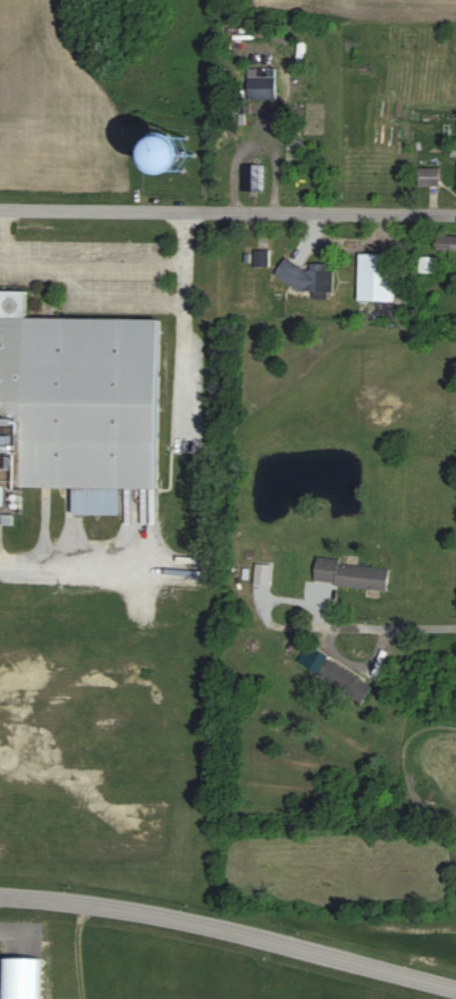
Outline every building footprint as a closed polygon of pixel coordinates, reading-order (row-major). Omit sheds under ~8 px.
[(249,101),(276,101),(276,72),(249,72),(249,101)] [(191,131),(166,131),(166,169),(191,169),(191,131)] [(244,192),(265,192),(265,164),(244,164),(244,192)] [(438,168),(420,168),(420,187),(438,187),(438,168)] [(438,235),(438,251),(455,251),(455,235),(438,235)] [(396,301),(396,253),(361,253),(361,301),(396,301)] [(438,273),(438,256),(420,256),(420,273),(438,273)] [(341,273),(315,259),(309,270),(286,257),(276,275),(314,296),(315,295),(325,301),(341,273)] [(29,317),(29,290),(0,290),(0,486),(76,488),(76,514),(123,515),(124,488),(160,489),(163,319),(29,317)] [(389,591),(391,566),(318,559),(316,583),(389,591)] [(365,701),(374,683),(327,660),(318,678),(365,701)]
